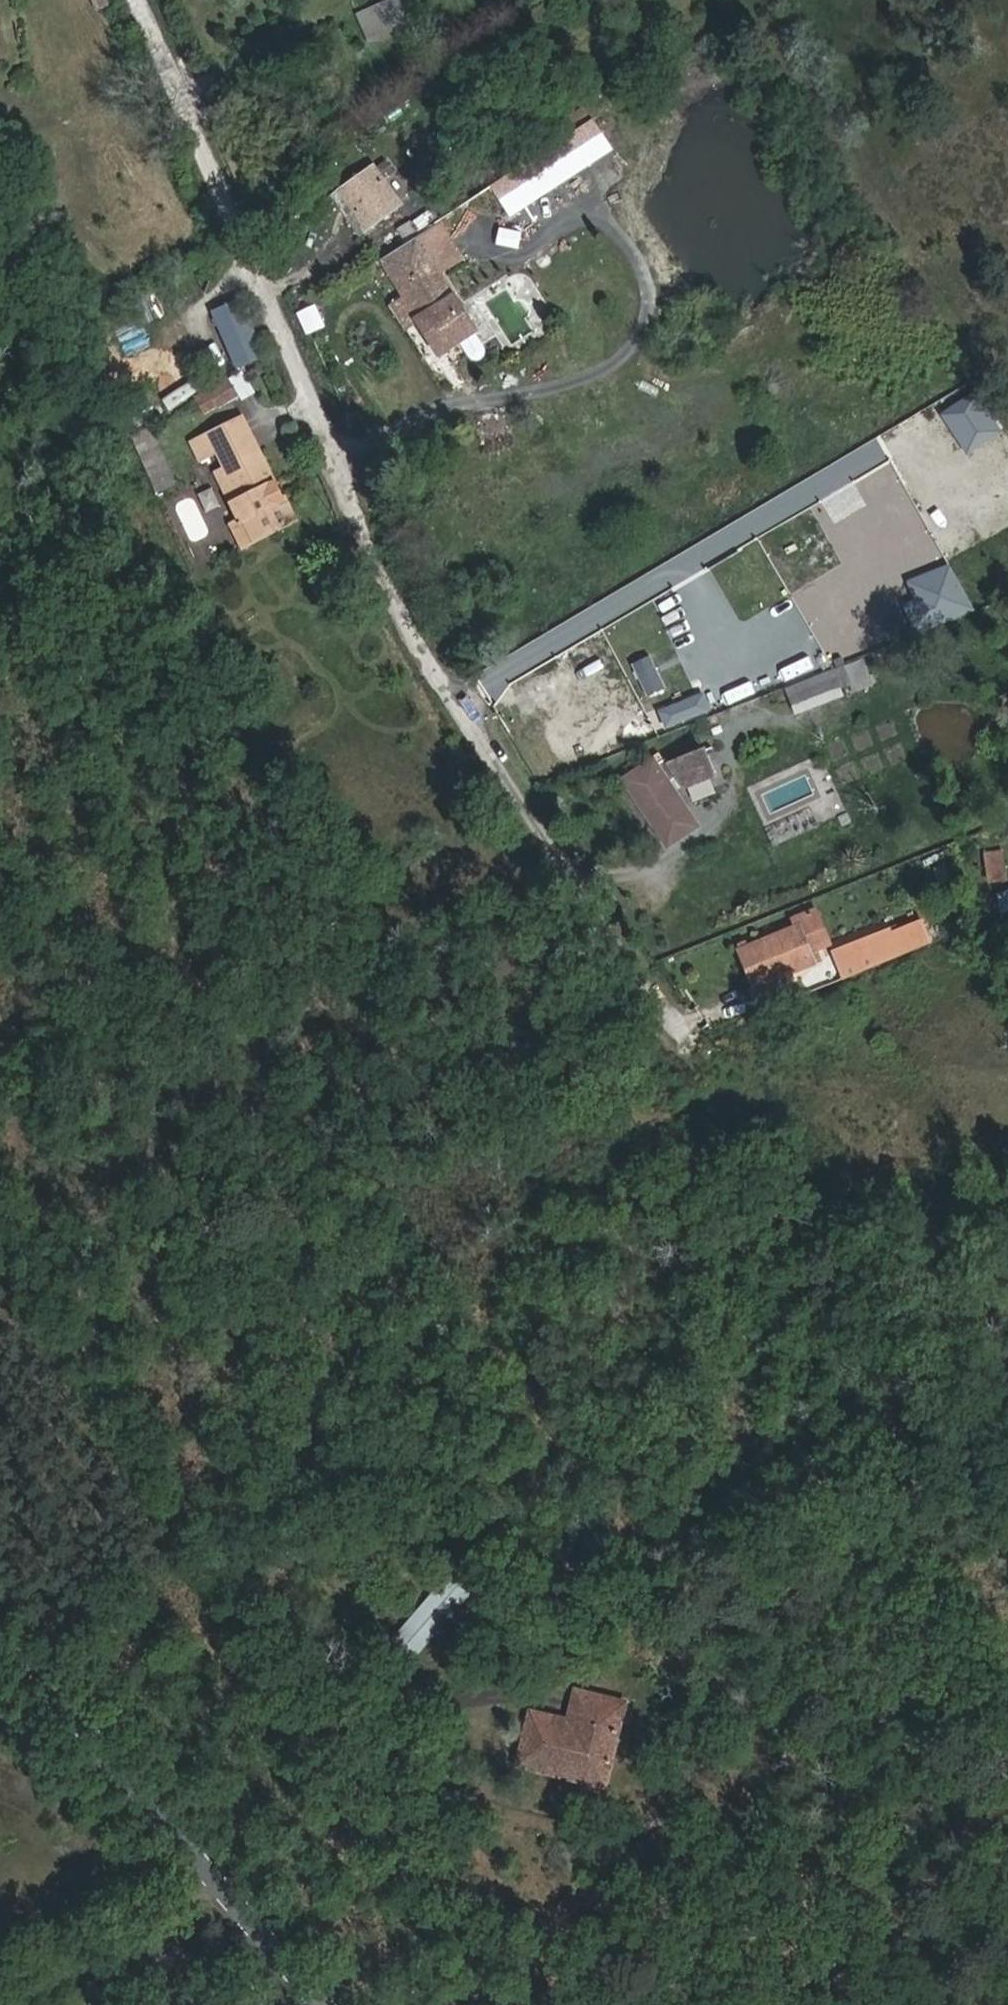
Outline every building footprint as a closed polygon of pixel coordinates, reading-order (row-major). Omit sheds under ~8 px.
[(373,45),(415,25),(403,0),(390,0),(358,15),(373,45)] [(493,190),(514,220),(618,151),(596,121),(493,190)] [(340,188),(368,229),(406,206),(378,164),(340,188)] [(358,236),(368,229),(340,188),(331,194),(358,236)] [(478,224),(464,204),(435,223),(447,243),(478,224)] [(431,253),(447,243),(435,223),(419,233),(428,248),(431,253)] [(419,233),(408,241),(368,266),(401,319),(417,309),(392,270),(428,248),(419,233)] [(239,366),(268,354),(243,295),(214,307),(239,366)] [(407,327),(430,361),(465,339),(442,306),(407,327)] [(298,321),(305,335),(316,326),(309,314),(298,321)] [(211,441),(227,472),(258,457),(242,425),(211,441)] [(231,482),(222,486),(238,519),(281,498),(258,457),(227,472),(231,482)] [(227,472),(217,477),(222,486),(231,482),(227,472)] [(244,522),(255,543),(296,523),(284,502),(244,522)] [(244,549),(255,543),(244,522),(234,526),(244,549)] [(911,575),(918,600),(949,592),(943,566),(911,575)] [(654,651),(637,659),(652,693),(669,685),(654,651)] [(862,675),(850,680),(858,698),(869,694),(862,675)] [(858,698),(850,680),(802,700),(811,725),(861,706),(858,698)] [(709,689),(661,703),(667,724),(715,710),(709,689)] [(715,744),(675,756),(685,789),(726,777),(715,744)] [(631,795),(672,854),(705,831),(664,772),(631,795)] [(754,986),(779,977),(815,964),(810,952),(836,943),(822,908),(800,915),(804,923),(799,925),(742,944),(754,986)] [(839,967),(910,942),(903,925),(834,952),(839,967)] [(782,986),(779,977),(754,986),(757,995),(782,986)] [(446,1571),(387,1644),(407,1659),(465,1586),(446,1571)] [(562,1773),(599,1781),(614,1699),(571,1689),(564,1718),(523,1710),(511,1762),(533,1766),(535,1757),(564,1764),(562,1773)] [(533,1766),(562,1773),(564,1764),(535,1757),(533,1766)]
